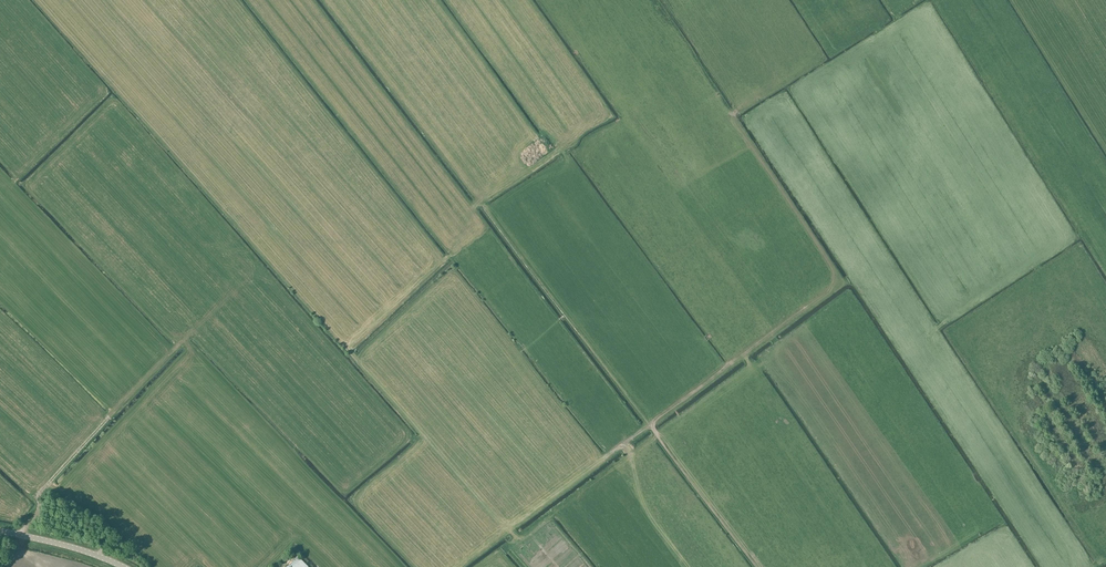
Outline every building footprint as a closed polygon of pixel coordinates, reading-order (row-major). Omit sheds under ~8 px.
[(719,300),(724,307),(728,305),(723,298),(719,300)] [(297,556),(287,566),(309,566),(297,556)]
